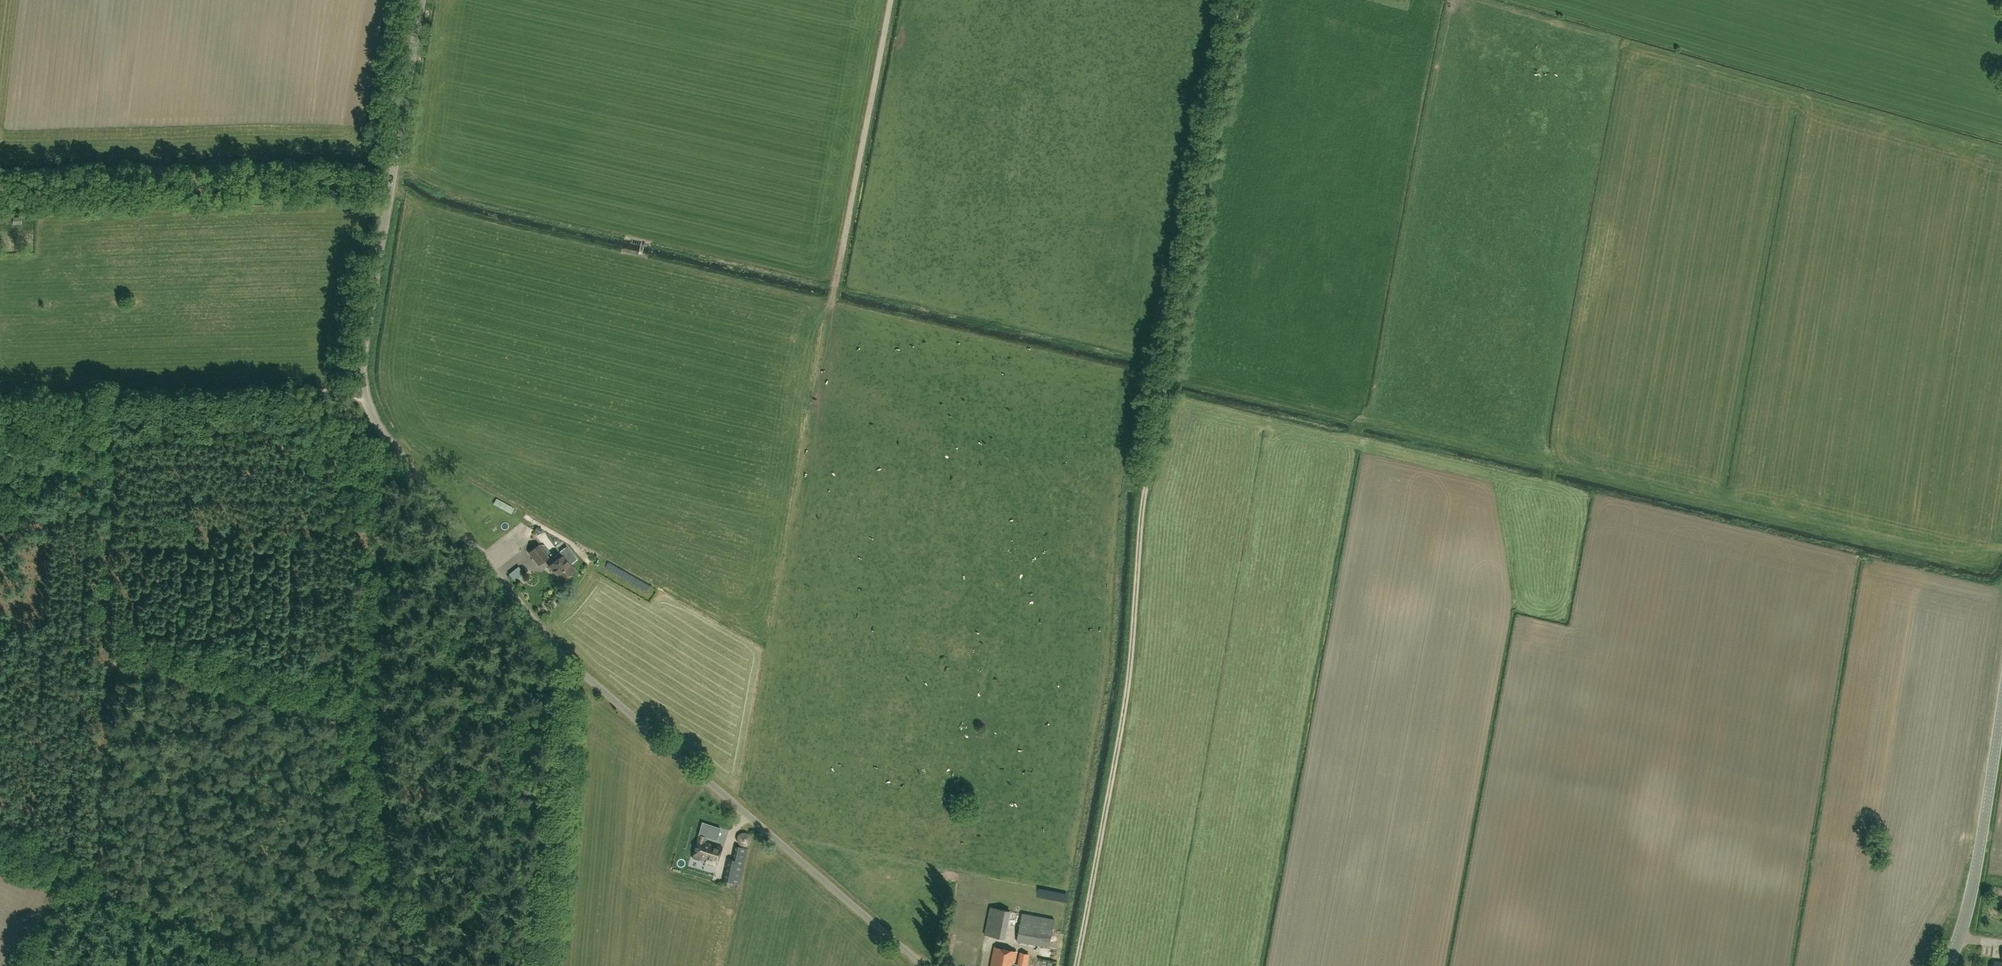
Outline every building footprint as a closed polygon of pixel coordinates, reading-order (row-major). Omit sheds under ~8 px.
[(529,552),(539,565),(548,558),(539,545),(529,552)] [(549,566),(562,581),(575,571),(563,555),(549,566)] [(702,858),(705,860),(703,866),(713,870),(715,863),(717,863),(722,847),(704,841),(707,832),(718,836),(720,828),(702,822),(692,857),(701,860),(702,858)] [(728,859),(723,881),(739,884),(747,849),(735,846),(732,860),(728,859)] [(986,909),(982,936),(998,939),(1000,924),(1006,925),(1008,912),(986,909)] [(1022,913),(1017,940),(1049,947),(1055,919),(1022,913)] [(1029,954),(1020,952),(1018,964),(1014,963),(1016,951),(995,947),(991,965),(1026,965),(1029,954)]
